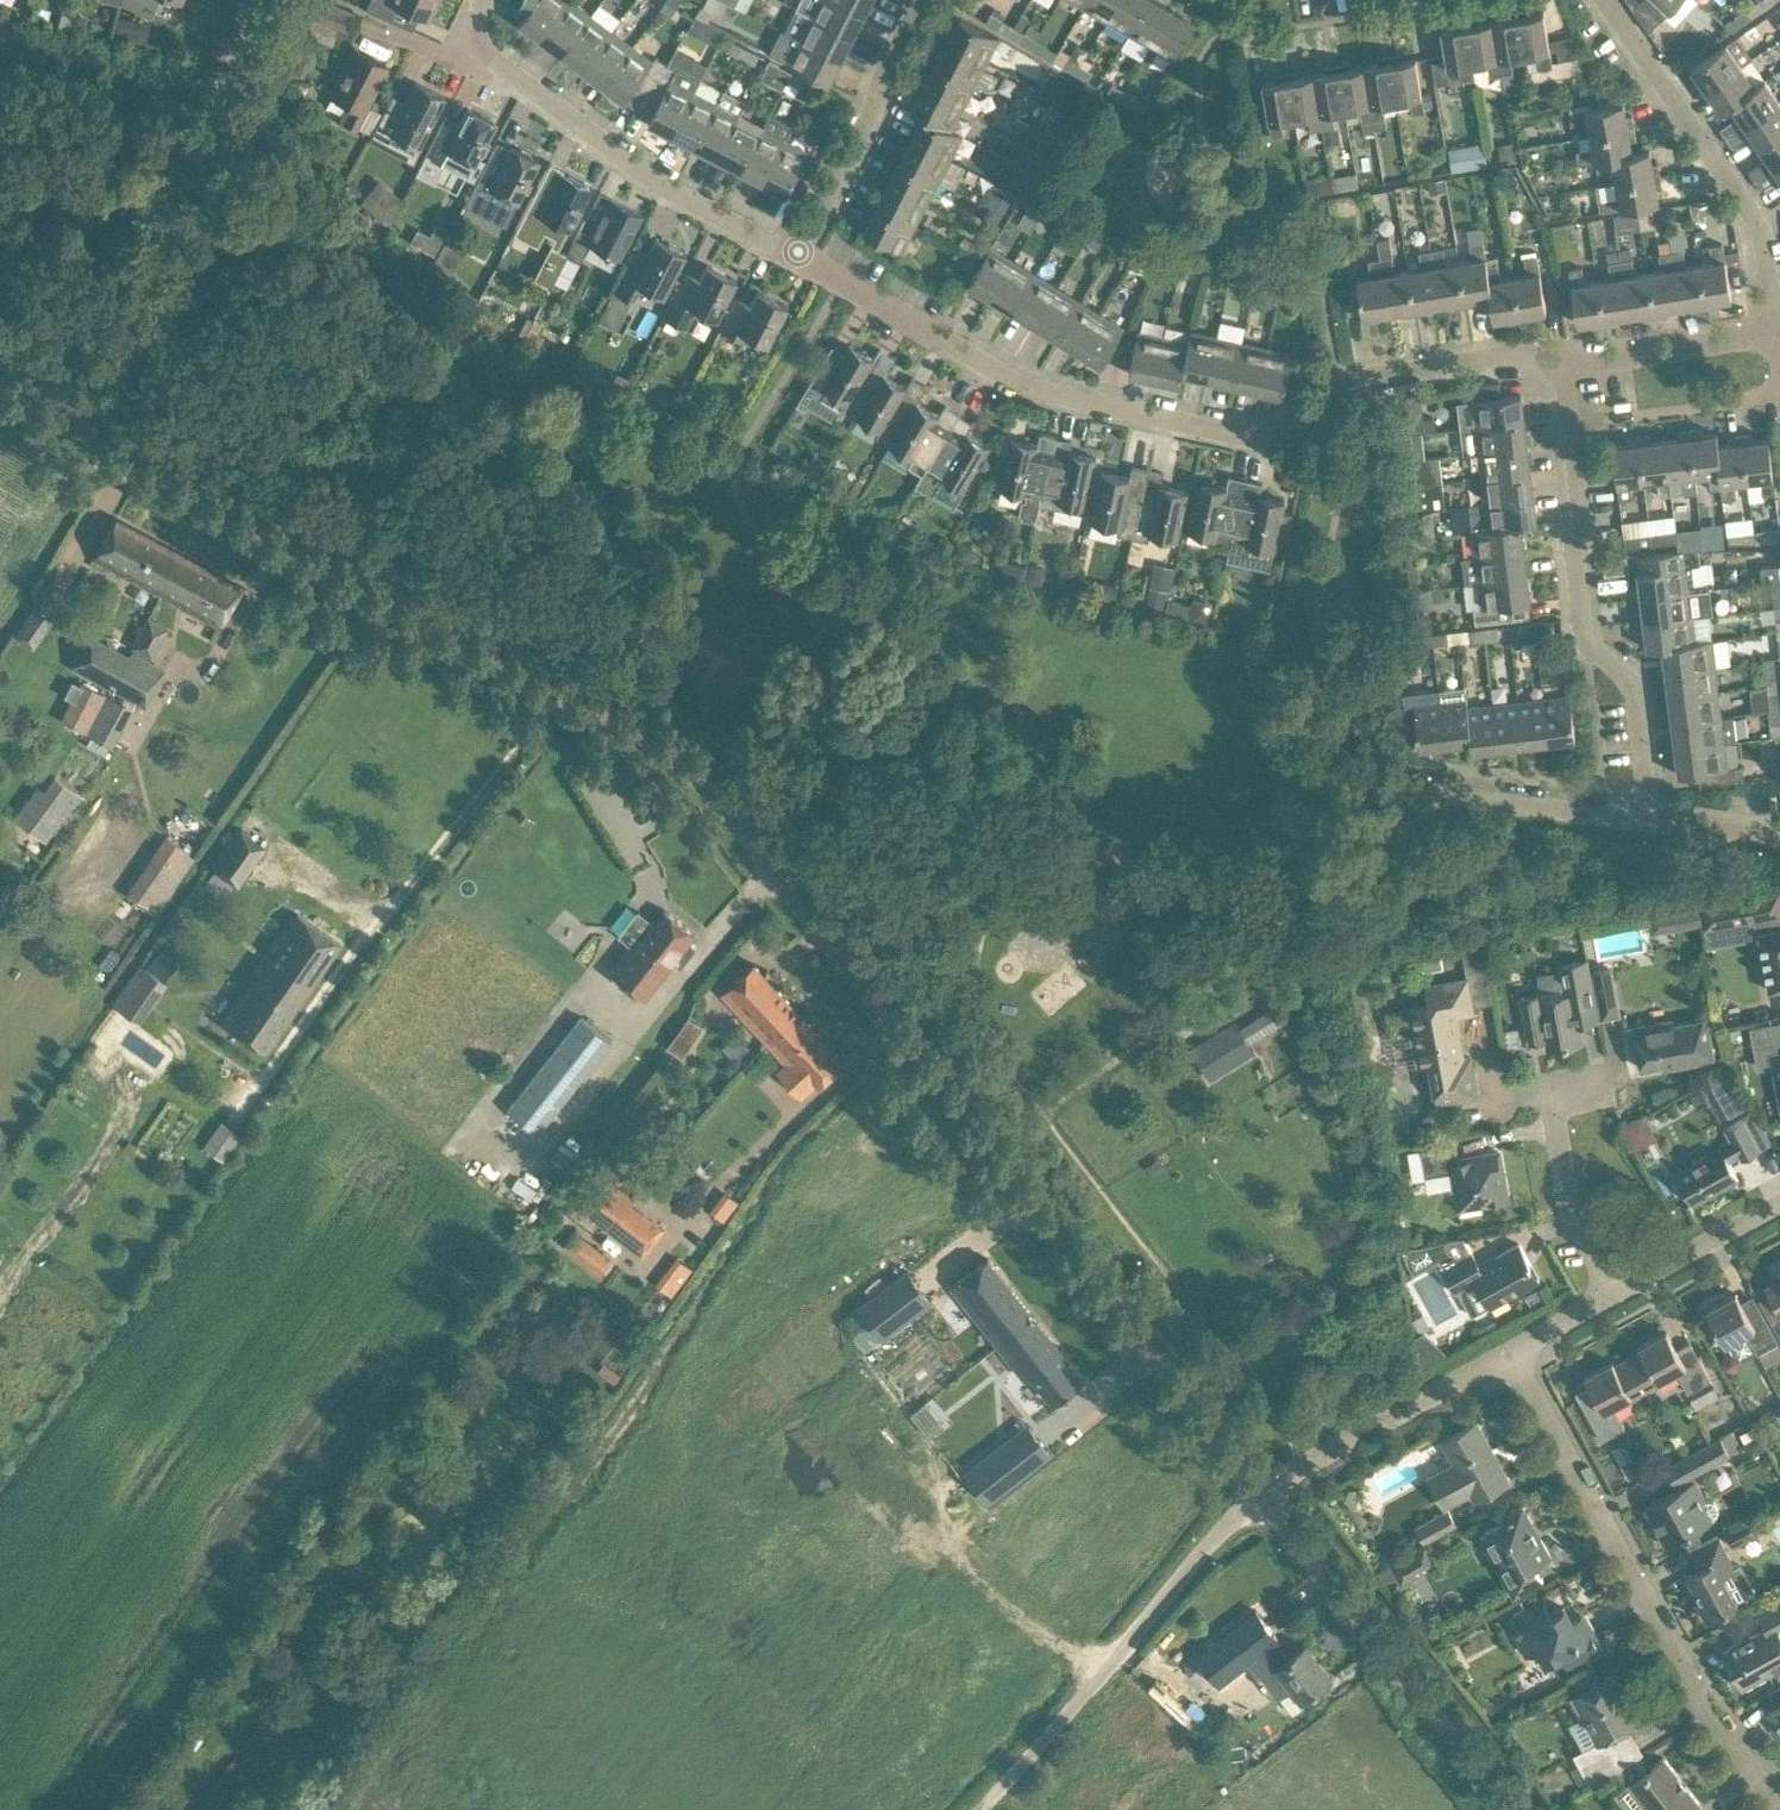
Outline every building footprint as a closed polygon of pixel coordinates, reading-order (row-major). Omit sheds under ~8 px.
[(121,2),(150,16),(158,0),(122,0),(121,2)] [(360,14),(329,0),(323,0),(315,17),(351,34),(360,14)] [(375,12),(380,0),(369,0),(366,7),(375,12)] [(437,0),(386,0),(428,20),(437,0)] [(569,0),(523,0),(519,10),(525,15),(521,21),(542,36),(569,0)] [(591,13),(574,0),(569,0),(542,36),(562,52),(591,13)] [(660,7),(671,15),(680,2),(682,0),(666,0),(660,7)] [(695,14),(696,14),(709,20),(719,0),(707,0),(705,4),(704,4),(702,4),(701,5),(695,14)] [(797,6),(810,13),(853,36),(865,13),(840,0),(800,0),(797,6)] [(871,0),(840,0),(865,13),(871,0)] [(1118,0),(1088,0),(1085,5),(1107,18),(1118,0)] [(1147,0),(1118,0),(1107,18),(1129,31),(1147,0)] [(1173,7),(1160,0),(1147,0),(1129,31),(1151,44),(1173,7)] [(1677,0),(1638,0),(1633,4),(1632,5),(1649,30),(1677,0)] [(1746,8),(1751,16),(1762,9),(1758,2),(1746,8)] [(1537,51),(1540,67),(1553,65),(1544,10),(1530,13),(1529,6),(1516,9),(1524,53),(1537,51)] [(1174,57),(1196,21),(1173,7),(1151,44),(1174,57)] [(1724,23),(1731,29),(1739,23),(1751,16),(1746,8),(1724,23)] [(1511,55),(1524,53),(1516,9),(1505,11),(1506,17),(1492,19),(1501,74),(1513,72),(1511,55)] [(73,10),(69,23),(81,26),(84,13),(73,10)] [(69,23),(71,14),(61,11),(57,22),(68,25),(69,23)] [(991,12),(986,21),(1009,34),(1014,25),(991,12)] [(582,67),(612,29),(591,13),(562,52),(582,67)] [(841,59),(853,36),(810,13),(799,37),(841,59)] [(709,20),(696,14),(689,30),(718,44),(722,36),(726,29),(709,20)] [(1501,74),(1492,19),(1479,21),(1478,15),(1466,17),(1473,61),(1486,59),(1489,76),(1501,74)] [(999,36),(982,27),(961,16),(949,40),(986,59),(999,36)] [(139,38),(142,20),(118,17),(115,35),(139,38)] [(1455,25),(1441,28),(1450,82),(1463,80),(1476,78),(1473,61),(1466,17),(1454,19),(1455,25)] [(1032,46),(1037,39),(1042,30),(1030,23),(1025,31),(1020,38),(1032,46)] [(603,83),(633,44),(612,29),(582,67),(603,83)] [(1707,90),(1741,66),(1754,57),(1738,34),(1691,66),(1707,90)] [(775,41),(770,52),(830,82),(841,59),(799,37),(792,50),(775,41)] [(1044,53),(1049,46),(1037,39),(1032,46),(1044,53)] [(975,82),(986,59),(949,40),(937,63),(975,82)] [(206,41),(200,54),(211,59),(217,46),(206,41)] [(741,56),(746,46),(736,41),(731,51),(741,56)] [(638,109),(666,63),(656,55),(653,60),(633,44),(603,83),(638,109)] [(1565,46),(1557,48),(1559,59),(1578,56),(1575,45),(1565,46)] [(746,46),(741,56),(754,63),(759,53),(746,46)] [(356,128),(388,66),(353,48),(330,93),(348,102),(339,119),(356,128)] [(1424,110),(1416,56),(1402,58),(1401,52),(1389,54),(1396,99),(1409,97),(1412,112),(1424,110)] [(1383,101),(1396,99),(1389,54),(1377,56),(1378,62),(1365,64),(1375,128),(1387,126),(1383,101)] [(1076,72),(1081,64),(1069,57),(1065,65),(1076,72)] [(769,59),(760,76),(782,86),(786,79),(788,80),(792,70),(769,59)] [(1375,128),(1365,64),(1351,66),(1350,60),(1338,62),(1346,107),(1359,105),(1364,133),(1376,131),(1375,128)] [(1346,107),(1338,62),(1326,64),(1327,71),(1314,73),(1323,128),(1335,126),(1332,109),(1346,107)] [(666,63),(638,109),(652,116),(649,121),(672,133),(694,90),(701,76),(680,65),(678,69),(666,63)] [(963,105),(975,82),(937,63),(926,86),(963,105)] [(1088,79),(1092,71),(1081,64),(1076,72),(1088,79)] [(1721,110),(1766,79),(1765,78),(1754,85),(1741,66),(1707,90),(1721,110)] [(1323,128),(1314,73),(1301,75),(1300,69),(1288,71),(1295,116),(1308,114),(1311,130),(1323,128)] [(815,81),(792,70),(788,80),(799,85),(795,94),(806,99),(815,82),(815,81)] [(1063,71),(1052,93),(1069,102),(1080,80),(1063,71)] [(1282,118),(1295,116),(1288,71),(1275,73),(1276,79),(1262,82),(1271,136),(1284,133),(1282,118)] [(1513,72),(1501,74),(1503,84),(1515,82),(1513,72)] [(1779,100),(1766,79),(1721,110),(1731,104),(1738,114),(1720,127),(1727,137),(1779,100)] [(392,93),(369,137),(385,145),(392,132),(418,146),(445,95),(415,80),(405,100),(392,93)] [(1121,98),(1125,90),(1113,83),(1108,91),(1121,98)] [(952,126),(963,105),(926,86),(913,109),(924,115),(924,114),(951,128),(952,126)] [(718,157),(740,115),(747,101),(725,89),(717,103),(695,145),(718,157)] [(695,145),(717,103),(694,90),(672,133),(695,145)] [(1125,90),(1121,98),(1134,105),(1138,97),(1125,90)] [(1779,130),(1779,100),(1727,137),(1733,146),(1751,133),(1759,145),(1779,130)] [(1590,133),(1634,126),(1632,114),(1626,115),(1624,101),(1569,110),(1571,123),(1588,121),(1590,133)] [(474,162),(495,121),(468,107),(460,122),(445,114),(425,153),(467,176),(474,162)] [(1056,125),(1064,113),(1056,108),(1048,120),(1056,125)] [(741,169),(771,112),(770,111),(763,126),(740,115),(718,157),(741,169)] [(763,180),(793,123),(771,112),(741,169),(763,180)] [(924,115),(912,137),(950,157),(962,134),(951,128),(924,114),(924,115)] [(1049,137),(1056,125),(1048,120),(1041,132),(1049,137)] [(810,151),(786,138),(793,124),(793,123),(763,180),(787,193),(790,189),(803,195),(820,162),(807,156),(810,151)] [(1339,143),(1336,126),(1335,126),(1323,128),(1326,144),(1326,145),(1339,143)] [(1634,126),(1590,133),(1592,147),(1576,150),(1577,156),(1579,163),(1597,160),(1596,157),(1632,151),(1630,139),(1636,138),(1634,126)] [(1779,162),(1779,130),(1759,145),(1767,157),(1749,169),(1756,179),(1779,162)] [(938,180),(950,157),(912,137),(900,160),(938,180)] [(1516,159),(1513,140),(1499,143),(1502,160),(1516,159)] [(1453,170),(1488,165),(1487,159),(1470,161),(1468,147),(1468,144),(1449,147),(1453,170)] [(531,156),(530,152),(522,148),(518,149),(511,145),(502,162),(488,155),(470,192),(497,206),(503,193),(517,200),(538,159),(531,156)] [(1632,151),(1596,157),(1597,160),(1598,171),(1600,171),(1615,168),(1617,181),(1660,174),(1658,161),(1652,162),(1650,148),(1632,151)] [(1030,169),(1037,157),(1029,152),(1021,164),(1030,169)] [(1577,156),(1564,158),(1565,166),(1579,163),(1577,156)] [(550,160),(515,228),(538,240),(542,231),(545,226),(557,232),(557,233),(564,237),(569,226),(568,226),(571,219),(573,220),(574,219),(572,218),(579,205),(580,206),(581,205),(579,204),(589,186),(583,183),(567,175),(561,171),(560,175),(548,169),(551,161),(550,160)] [(927,203),(938,180),(900,160),(889,183),(927,203)] [(1756,179),(1762,188),(1779,176),(1779,162),(1756,179)] [(1022,181),(1030,169),(1021,164),(1014,176),(1022,181)] [(1356,172),(1340,174),(1343,188),(1359,186),(1356,172)] [(1605,209),(1659,201),(1656,187),(1662,186),(1660,174),(1617,181),(1619,194),(1603,197),(1605,209)] [(1447,190),(1444,177),(1429,180),(1431,193),(1447,190)] [(1317,178),(1305,180),(1307,191),(1307,194),(1319,192),(1317,178)] [(915,225),(927,203),(889,183),(877,206),(915,225)] [(402,198),(391,188),(377,206),(391,218),(402,198)] [(1011,199),(1003,194),(995,206),(1004,211),(1011,199)] [(566,254),(574,259),(579,261),(589,242),(618,257),(641,212),(611,197),(597,225),(584,218),(567,252),(566,254)] [(1042,214),(1047,205),(1034,197),(1029,206),(1042,214)] [(1054,221),(1060,213),(1047,205),(1042,214),(1054,221)] [(1618,234),(1658,225),(1653,205),(1613,215),(1618,234)] [(903,249),(915,225),(877,206),(865,229),(903,249)] [(1004,211),(995,206),(988,218),(996,223),(1004,211)] [(1091,232),(1068,219),(1063,228),(1085,241),(1091,232)] [(446,235),(449,228),(436,221),(422,248),(435,255),(446,235)] [(1484,248),(1483,241),(1480,227),(1467,229),(1470,243),(1472,259),(1459,261),(1467,305),(1479,303),(1478,296),(1490,294),(1491,294),(1484,248)] [(1098,249),(1103,240),(1091,232),(1085,241),(1098,249)] [(435,255),(433,259),(449,273),(464,244),(446,235),(435,255)] [(1686,265),(1684,249),(1681,235),(1669,237),(1671,251),(1680,305),(1693,302),(1694,309),(1707,307),(1699,263),(1686,265)] [(681,249),(682,248),(669,241),(668,243),(656,236),(642,263),(629,256),(611,289),(630,299),(646,286),(662,295),(685,251),(681,249)] [(1381,257),(1390,311),(1403,309),(1404,315),(1416,313),(1409,269),(1395,271),(1393,255),(1390,237),(1378,238),(1378,239),(1381,257)] [(968,251),(976,256),(983,245),(975,240),(968,251)] [(1432,249),(1430,240),(1419,242),(1420,250),(1419,251),(1422,267),(1409,269),(1416,313),(1428,311),(1427,305),(1440,302),(1432,249)] [(1699,263),(1707,307),(1719,305),(1718,299),(1732,296),(1723,242),(1710,244),(1713,261),(1699,263)] [(1137,255),(1139,247),(1124,244),(1123,252),(1137,255)] [(992,296),(1014,259),(992,245),(969,282),(992,296)] [(554,246),(547,259),(560,265),(566,254),(567,252),(558,248),(554,246)] [(1139,247),(1137,255),(1149,257),(1151,249),(1139,247)] [(1467,305),(1459,261),(1447,263),(1444,247),(1432,249),(1440,302),(1453,300),(1454,307),(1467,305)] [(1484,248),(1491,294),(1490,294),(1493,318),(1508,315),(1509,322),(1521,320),(1514,277),(1501,279),(1498,263),(1497,256),(1486,258),(1484,248)] [(969,267),(976,256),(968,251),(961,262),(969,267)] [(1667,307),(1680,305),(1671,251),(1659,253),(1662,270),(1649,272),(1656,315),(1668,313),(1667,307)] [(1180,266),(1182,257),(1168,253),(1166,263),(1180,266)] [(1527,275),(1514,277),(1521,320),(1534,318),(1533,311),(1546,309),(1537,254),(1524,256),(1527,275)] [(1194,269),(1196,260),(1182,257),(1180,266),(1194,269)] [(1371,275),(1357,277),(1364,322),(1378,319),(1377,313),(1390,311),(1381,257),(1369,259),(1371,275)] [(1656,315),(1649,272),(1635,274),(1633,257),(1621,259),(1630,313),(1643,311),(1644,317),(1656,315)] [(1014,309),(1036,272),(1014,259),(992,296),(1014,309)] [(1616,315),(1630,313),(1621,259),(1609,261),(1612,278),(1598,280),(1605,324),(1617,322),(1616,315)] [(693,315),(692,315),(696,307),(715,317),(736,278),(707,263),(699,278),(686,272),(670,303),(669,303),(661,316),(686,329),(693,315)] [(1233,268),(1219,265),(1217,274),(1230,277),(1233,268)] [(1605,324),(1598,280),(1584,282),(1582,266),(1569,268),(1578,322),(1592,320),(1593,326),(1605,324)] [(1244,280),(1246,271),(1233,268),(1230,277),(1244,280)] [(1036,323),(1058,286),(1036,272),(1014,309),(1036,323)] [(1281,288),(1283,279),(1269,276),(1267,285),(1281,288)] [(1295,291),(1297,282),(1283,279),(1281,288),(1295,291)] [(1058,336),(1080,299),(1058,286),(1036,323),(1058,336)] [(737,298),(721,329),(743,341),(747,333),(766,343),(786,304),(757,289),(750,304),(737,298)] [(1080,350),(1102,313),(1080,299),(1058,336),(1080,350)] [(60,302),(55,313),(61,315),(66,304),(60,302)] [(1080,350),(1102,363),(1125,327),(1102,313),(1080,350)] [(1155,377),(1164,335),(1138,329),(1129,371),(1155,377)] [(1208,377),(1217,335),(1193,330),(1190,341),(1183,371),(1184,371),(1208,377)] [(1183,371),(1190,341),(1164,335),(1155,377),(1181,383),(1184,371),(1183,371)] [(1233,382),(1242,341),(1217,335),(1208,377),(1233,382)] [(1258,388),(1268,346),(1242,341),(1233,382),(1258,388)] [(809,403),(814,394),(819,397),(825,387),(848,401),(844,407),(858,415),(884,373),(894,356),(880,347),(874,358),(850,343),(845,352),(832,372),(820,365),(797,403),(805,408),(809,403)] [(1284,394),(1293,352),(1268,346),(1258,388),(1284,394)] [(891,444),(917,401),(927,384),(913,376),(907,386),(884,373),(858,415),(880,429),(876,435),(891,444)] [(616,384),(615,387),(621,390),(629,395),(634,385),(625,380),(621,387),(616,384)] [(1477,425),(1525,420),(1521,393),(1502,395),(1500,380),(1463,385),(1465,400),(1473,399),(1477,425)] [(924,472),(959,412),(946,404),(939,414),(917,401),(891,444),(913,457),(909,463),(924,472)] [(924,472),(916,484),(930,492),(941,473),(965,488),(991,445),(967,431),(973,421),(959,412),(924,472)] [(1480,451),(1528,445),(1525,420),(1477,425),(1480,451)] [(1410,433),(1411,432),(1422,431),(1425,431),(1424,422),(1410,424),(1410,427),(1410,433)] [(1724,499),(1716,432),(1703,434),(1702,427),(1690,429),(1695,473),(1708,472),(1710,488),(1721,487),(1723,499),(1724,499)] [(1681,475),(1695,473),(1690,429),(1677,430),(1678,437),(1665,438),(1672,493),(1683,492),(1681,475)] [(1413,458),(1425,457),(1422,431),(1411,432),(1410,433),(1413,458)] [(1037,520),(1041,503),(1044,504),(1059,436),(1056,435),(1041,432),(1038,443),(1011,438),(1001,487),(1027,493),(1026,500),(1022,499),(1019,513),(1023,514),(1022,517),(1037,520)] [(1749,479),(1743,434),(1730,436),(1730,442),(1719,444),(1717,432),(1716,432),(1724,499),(1736,497),(1734,481),(1749,479)] [(1672,493),(1665,438),(1652,440),(1651,433),(1638,435),(1644,480),(1657,478),(1659,495),(1672,493)] [(1776,492),(1769,437),(1755,439),(1754,433),(1743,434),(1749,479),(1761,478),(1763,493),(1776,492)] [(1631,481),(1644,480),(1638,435),(1626,436),(1627,443),(1613,445),(1620,499),(1633,497),(1631,481)] [(1077,522),(1082,519),(1096,457),(1070,451),(1072,439),(1059,436),(1044,504),(1056,506),(1054,513),(1058,517),(1077,522)] [(1483,476),(1531,471),(1528,445),(1480,451),(1483,476)] [(814,453),(808,463),(820,470),(826,460),(814,453)] [(1425,457),(1413,458),(1416,485),(1428,483),(1425,457)] [(1103,470),(1092,520),(1119,526),(1118,533),(1127,535),(1135,536),(1150,468),(1132,465),(1130,476),(1103,470)] [(1150,468),(1135,536),(1138,537),(1149,540),(1151,533),(1177,539),(1188,489),(1161,483),(1164,472),(1150,468)] [(1486,502),(1534,496),(1531,471),(1483,476),(1486,502)] [(1231,546),(1247,478),(1229,474),(1227,486),(1200,480),(1189,529),(1216,535),(1215,542),(1231,546)] [(857,478),(848,492),(856,496),(864,482),(857,478)] [(1247,478),(1231,546),(1246,549),(1248,542),(1274,548),(1285,499),(1258,493),(1261,481),(1247,478)] [(1413,512),(1431,509),(1439,508),(1436,482),(1416,485),(1419,509),(1413,510),(1413,512)] [(1521,524),(1537,522),(1534,496),(1486,502),(1469,503),(1472,528),(1489,526),(1489,528),(1521,524)] [(1413,512),(1416,537),(1435,535),(1431,509),(1413,512)] [(162,570),(174,548),(116,517),(93,558),(160,594),(170,574),(162,570)] [(1524,549),(1521,524),(1489,528),(1489,526),(1472,528),(1476,555),(1524,549)] [(1704,546),(1702,536),(1701,527),(1676,530),(1678,540),(1679,549),(1704,546)] [(1756,542),(1779,542),(1779,527),(1755,530),(1756,542)] [(1651,531),(1650,531),(1651,543),(1678,540),(1676,530),(1676,528),(1655,531),(1651,531)] [(943,530),(937,540),(948,547),(954,536),(943,530)] [(1729,542),(1756,542),(1755,530),(1728,533),(1729,542)] [(1637,533),(1624,534),(1625,546),(1651,543),(1650,531),(1637,533)] [(1702,536),(1704,546),(1705,546),(1724,545),(1724,534),(1702,536)] [(961,539),(952,555),(968,565),(978,550),(961,539)] [(170,574),(160,594),(221,626),(243,585),(174,548),(162,570),(170,574)] [(1407,564),(1418,562),(1416,549),(1406,550),(1407,564)] [(1479,581),(1528,576),(1524,549),(1476,555),(1461,557),(1465,583),(1479,581)] [(1714,587),(1710,560),(1698,562),(1697,549),(1678,551),(1678,549),(1636,554),(1640,584),(1635,585),(1637,596),(1641,595),(1642,596),(1714,587)] [(997,576),(1022,582),(1026,564),(1002,558),(997,576)] [(1031,562),(1026,579),(1041,582),(1045,566),(1031,562)] [(1418,562),(1407,564),(1409,579),(1419,578),(1418,562)] [(1779,579),(1779,564),(1761,566),(1763,581),(1779,579)] [(1077,575),(1074,592),(1088,595),(1092,578),(1077,575)] [(1474,622),(1530,616),(1528,601),(1531,601),(1528,576),(1479,581),(1482,607),(1472,608),(1474,622)] [(1151,586),(1147,605),(1164,608),(1168,590),(1151,586)] [(1714,587),(1642,596),(1645,622),(1694,616),(1694,615),(1709,613),(1714,612),(1710,588),(1714,588),(1714,587)] [(1771,591),(1774,606),(1779,606),(1779,590),(1771,591)] [(1188,611),(1190,603),(1171,599),(1168,614),(1187,618),(1212,623),(1215,610),(1212,610),(1209,609),(1202,607),(1194,613),(1188,611)] [(34,606),(14,635),(33,648),(53,619),(34,606)] [(1697,641),(1697,640),(1694,616),(1645,622),(1648,647),(1663,646),(1663,644),(1697,641)] [(1549,619),(1535,620),(1537,632),(1551,631),(1549,619)] [(1535,620),(1519,622),(1521,634),(1537,632),(1535,620)] [(1498,625),(1483,626),(1485,638),(1500,636),(1498,625)] [(1483,626),(1468,628),(1469,640),(1485,638),(1483,626)] [(1448,631),(1432,632),(1433,644),(1449,642),(1448,631)] [(1432,632),(1418,634),(1419,646),(1433,644),(1432,632)] [(110,687),(128,654),(88,633),(70,665),(110,687)] [(1667,671),(1716,665),(1712,638),(1697,640),(1697,641),(1663,644),(1663,646),(1667,671)] [(128,654),(110,687),(146,706),(166,669),(133,652),(128,654)] [(1766,674),(1776,673),(1775,658),(1764,659),(1766,674)] [(1670,696),(1719,690),(1716,665),(1667,671),(1670,696)] [(58,724),(112,744),(128,700),(73,681),(58,724)] [(1470,739),(1471,739),(1467,706),(1468,706),(1466,684),(1438,688),(1445,742),(1470,739)] [(1754,710),(1770,709),(1768,694),(1767,685),(1751,686),(1754,710)] [(1419,745),(1445,742),(1438,688),(1403,692),(1406,713),(1415,712),(1419,745)] [(1673,722),(1722,715),(1719,690),(1670,696),(1673,722)] [(1550,739),(1576,736),(1570,694),(1544,697),(1550,739)] [(1770,709),(1779,708),(1778,694),(1768,694),(1770,709)] [(1524,742),(1550,739),(1544,697),(1519,700),(1524,742)] [(1498,745),(1524,742),(1519,700),(1493,703),(1498,745)] [(1472,749),(1498,745),(1493,703),(1468,706),(1467,706),(1471,739),(1470,739),(1472,749)] [(1779,722),(1779,713),(1779,708),(1770,709),(1771,723),(1779,722)] [(1676,747),(1725,741),(1737,740),(1734,714),(1722,715),(1673,722),(1676,747)] [(1725,741),(1676,747),(1679,773),(1698,771),(1700,786),(1737,781),(1735,766),(1728,766),(1725,741)] [(25,813),(57,837),(86,798),(53,773),(25,813)] [(264,845),(237,827),(210,865),(237,884),(264,845)] [(165,835),(128,891),(158,911),(195,854),(165,835)] [(1779,889),(1701,903),(1705,927),(1756,917),(1759,930),(1758,930),(1762,947),(1761,947),(1766,972),(1769,989),(1779,987),(1779,891),(1779,889)] [(1700,904),(1682,907),(1685,921),(1685,926),(1703,924),(1700,904)] [(690,939),(696,932),(665,908),(655,922),(644,935),(640,933),(628,949),(626,951),(611,970),(619,976),(645,997),(673,961),(681,967),(698,945),(690,939)] [(266,958),(310,986),(340,942),(298,912),(266,958)] [(1600,937),(1607,958),(1645,944),(1637,924),(1600,937)] [(1473,1010),(1473,1005),(1494,1001),(1484,942),(1462,946),(1467,977),(1425,984),(1429,1003),(1410,1006),(1421,1065),(1430,1064),(1437,1103),(1458,1099),(1457,1097),(1478,1094),(1471,1055),(1464,1056),(1460,1033),(1461,1032),(1458,1013),(1473,1010)] [(265,1051),(310,986),(266,958),(252,979),(253,980),(224,1022),(265,1051)] [(1599,1015),(1596,998),(1589,959),(1559,964),(1564,993),(1542,997),(1541,992),(1521,996),(1529,1041),(1545,1038),(1547,1047),(1584,1040),(1580,1019),(1599,1015)] [(114,1001),(139,1018),(167,977),(142,960),(114,1001)] [(768,1040),(800,1011),(754,962),(723,991),(768,1040)] [(1611,967),(1593,970),(1602,1017),(1620,1013),(1611,967)] [(845,1060),(800,1011),(768,1040),(788,1061),(794,1056),(819,1084),(845,1060)] [(525,1121),(517,1130),(529,1140),(537,1130),(538,1132),(612,1038),(582,1014),(508,1108),(525,1121)] [(1663,1063),(1664,1067),(1715,1058),(1707,1016),(1673,1023),(1673,1018),(1628,1027),(1632,1050),(1639,1049),(1642,1067),(1663,1063)] [(126,1022),(117,1034),(142,1052),(151,1040),(126,1022)] [(1770,1022),(1754,1025),(1750,1026),(1754,1047),(1774,1043),(1770,1022)] [(1209,1045),(1196,1053),(1211,1077),(1254,1050),(1240,1026),(1229,1033),(1231,1035),(1211,1048),(1209,1045)] [(678,1029),(667,1045),(683,1056),(694,1040),(678,1029)] [(1772,1052),(1779,1097),(1779,1051),(1772,1052)] [(1727,1070),(1709,1081),(1723,1105),(1728,1115),(1747,1104),(1741,1094),(1727,1070)] [(1640,1111),(1617,1125),(1631,1150),(1655,1136),(1640,1111)] [(1722,1145),(1675,1171),(1693,1202),(1739,1177),(1729,1159),(1740,1153),(1743,1158),(1760,1148),(1743,1117),(1725,1126),(1732,1138),(1721,1144),(1722,1145)] [(219,1155),(233,1133),(218,1123),(204,1145),(219,1155)] [(1454,1169),(1462,1216),(1482,1212),(1480,1202),(1507,1197),(1499,1150),(1457,1158),(1454,1144),(1421,1150),(1426,1175),(1454,1169)] [(1383,1150),(1381,1150),(1383,1162),(1384,1161),(1393,1160),(1392,1149),(1383,1150)] [(606,1175),(580,1207),(640,1256),(664,1227),(629,1198),(632,1195),(606,1175)] [(565,1245),(602,1273),(613,1258),(576,1230),(565,1245)] [(1456,1291),(1458,1290),(1477,1280),(1491,1304),(1491,1305),(1492,1305),(1491,1302),(1505,1294),(1507,1297),(1540,1278),(1519,1242),(1480,1264),(1464,1236),(1429,1242),(1401,1247),(1402,1249),(1415,1272),(1438,1259),(1456,1291)] [(678,1254),(656,1282),(672,1294),(694,1267),(678,1254)] [(1000,1345),(1036,1317),(988,1256),(953,1284),(1000,1345)] [(1759,1297),(1779,1336),(1779,1279),(1766,1286),(1769,1291),(1759,1297)] [(890,1283),(859,1306),(882,1336),(913,1313),(890,1283)] [(1526,1294),(1533,1307),(1547,1299),(1540,1286),(1526,1294)] [(1778,1341),(1779,1341),(1757,1300),(1745,1307),(1736,1292),(1706,1308),(1726,1343),(1746,1332),(1765,1366),(1779,1357),(1779,1344),(1778,1341)] [(882,1336),(859,1306),(844,1318),(867,1348),(882,1336)] [(1036,1317),(1000,1345),(1025,1377),(1031,1372),(1055,1402),(1084,1378),(1036,1317)] [(1628,1357),(1646,1390),(1661,1382),(1659,1379),(1676,1369),(1688,1392),(1712,1379),(1691,1340),(1677,1348),(1667,1330),(1639,1345),(1641,1349),(1628,1357)] [(1724,1355),(1723,1362),(1727,1368),(1733,1370),(1739,1367),(1742,1361),(1741,1354),(1736,1350),(1729,1351),(1724,1355)] [(1632,1398),(1646,1390),(1628,1357),(1615,1364),(1613,1360),(1585,1375),(1595,1393),(1581,1401),(1602,1439),(1625,1426),(1613,1404),(1630,1394),(1632,1398)] [(1714,1385),(1690,1398),(1695,1408),(1719,1395),(1714,1385)] [(910,1410),(928,1432),(943,1420),(925,1398),(910,1410)] [(1477,1420),(1443,1439),(1455,1461),(1429,1476),(1445,1505),(1471,1490),(1475,1498),(1509,1479),(1508,1476),(1504,1479),(1487,1447),(1490,1444),(1477,1420)] [(1740,1434),(1745,1443),(1759,1436),(1755,1427),(1740,1434)] [(1686,1454),(1696,1473),(1731,1454),(1730,1453),(1741,1447),(1732,1430),(1721,1436),(1720,1435),(1686,1454)] [(1759,1436),(1745,1443),(1752,1458),(1766,1451),(1759,1436)] [(1010,1437),(965,1472),(988,1502),(1033,1467),(1010,1437)] [(1612,1448),(1621,1464),(1631,1458),(1633,1457),(1624,1441),(1612,1448)] [(1631,1458),(1621,1464),(1629,1478),(1640,1472),(1631,1458)] [(1679,1487),(1678,1487),(1651,1502),(1658,1515),(1652,1519),(1666,1544),(1713,1518),(1712,1517),(1716,1514),(1719,1508),(1714,1500),(1708,1499),(1703,1501),(1703,1500),(1706,1498),(1695,1478),(1679,1487)] [(1500,1517),(1502,1521),(1480,1533),(1514,1595),(1543,1579),(1535,1564),(1551,1556),(1541,1538),(1538,1539),(1532,1528),(1535,1526),(1523,1504),(1500,1517)] [(1762,1514),(1770,1529),(1779,1524),(1779,1505),(1762,1514)] [(1417,1526),(1426,1541),(1457,1524),(1448,1509),(1417,1526)] [(1747,1517),(1725,1529),(1734,1545),(1756,1533),(1747,1517)] [(1697,1529),(1686,1534),(1692,1544),(1702,1539),(1697,1529)] [(1735,1566),(1720,1538),(1691,1553),(1699,1568),(1688,1574),(1701,1598),(1697,1601),(1706,1618),(1738,1601),(1723,1573),(1735,1566)] [(1391,1562),(1391,1563),(1379,1570),(1385,1583),(1398,1575),(1402,1582),(1437,1563),(1426,1543),(1421,1545),(1391,1562)] [(825,1623),(831,1614),(808,1598),(802,1608),(825,1623)] [(1758,1610),(1766,1625),(1723,1649),(1743,1686),(1746,1684),(1748,1688),(1766,1678),(1764,1674),(1779,1665),(1779,1598),(1758,1610)] [(1601,1646),(1583,1613),(1571,1619),(1564,1605),(1550,1613),(1544,1601),(1510,1619),(1529,1653),(1534,1650),(1540,1660),(1554,1664),(1564,1659),(1567,1664),(1601,1646)] [(1256,1608),(1198,1653),(1220,1683),(1249,1661),(1264,1680),(1262,1682),(1265,1687),(1267,1685),(1276,1697),(1292,1685),(1302,1699),(1331,1677),(1306,1644),(1290,1657),(1277,1639),(1279,1638),(1256,1608)] [(1573,1694),(1573,1695),(1569,1697),(1579,1717),(1584,1714),(1598,1740),(1582,1748),(1574,1753),(1591,1785),(1625,1764),(1609,1735),(1640,1719),(1615,1672),(1573,1694)] [(1764,1713),(1774,1726),(1777,1724),(1779,1727),(1779,1701),(1778,1703),(1764,1713)] [(1702,1805),(1664,1756),(1630,1782),(1651,1809),(1695,1809),(1702,1805)]
